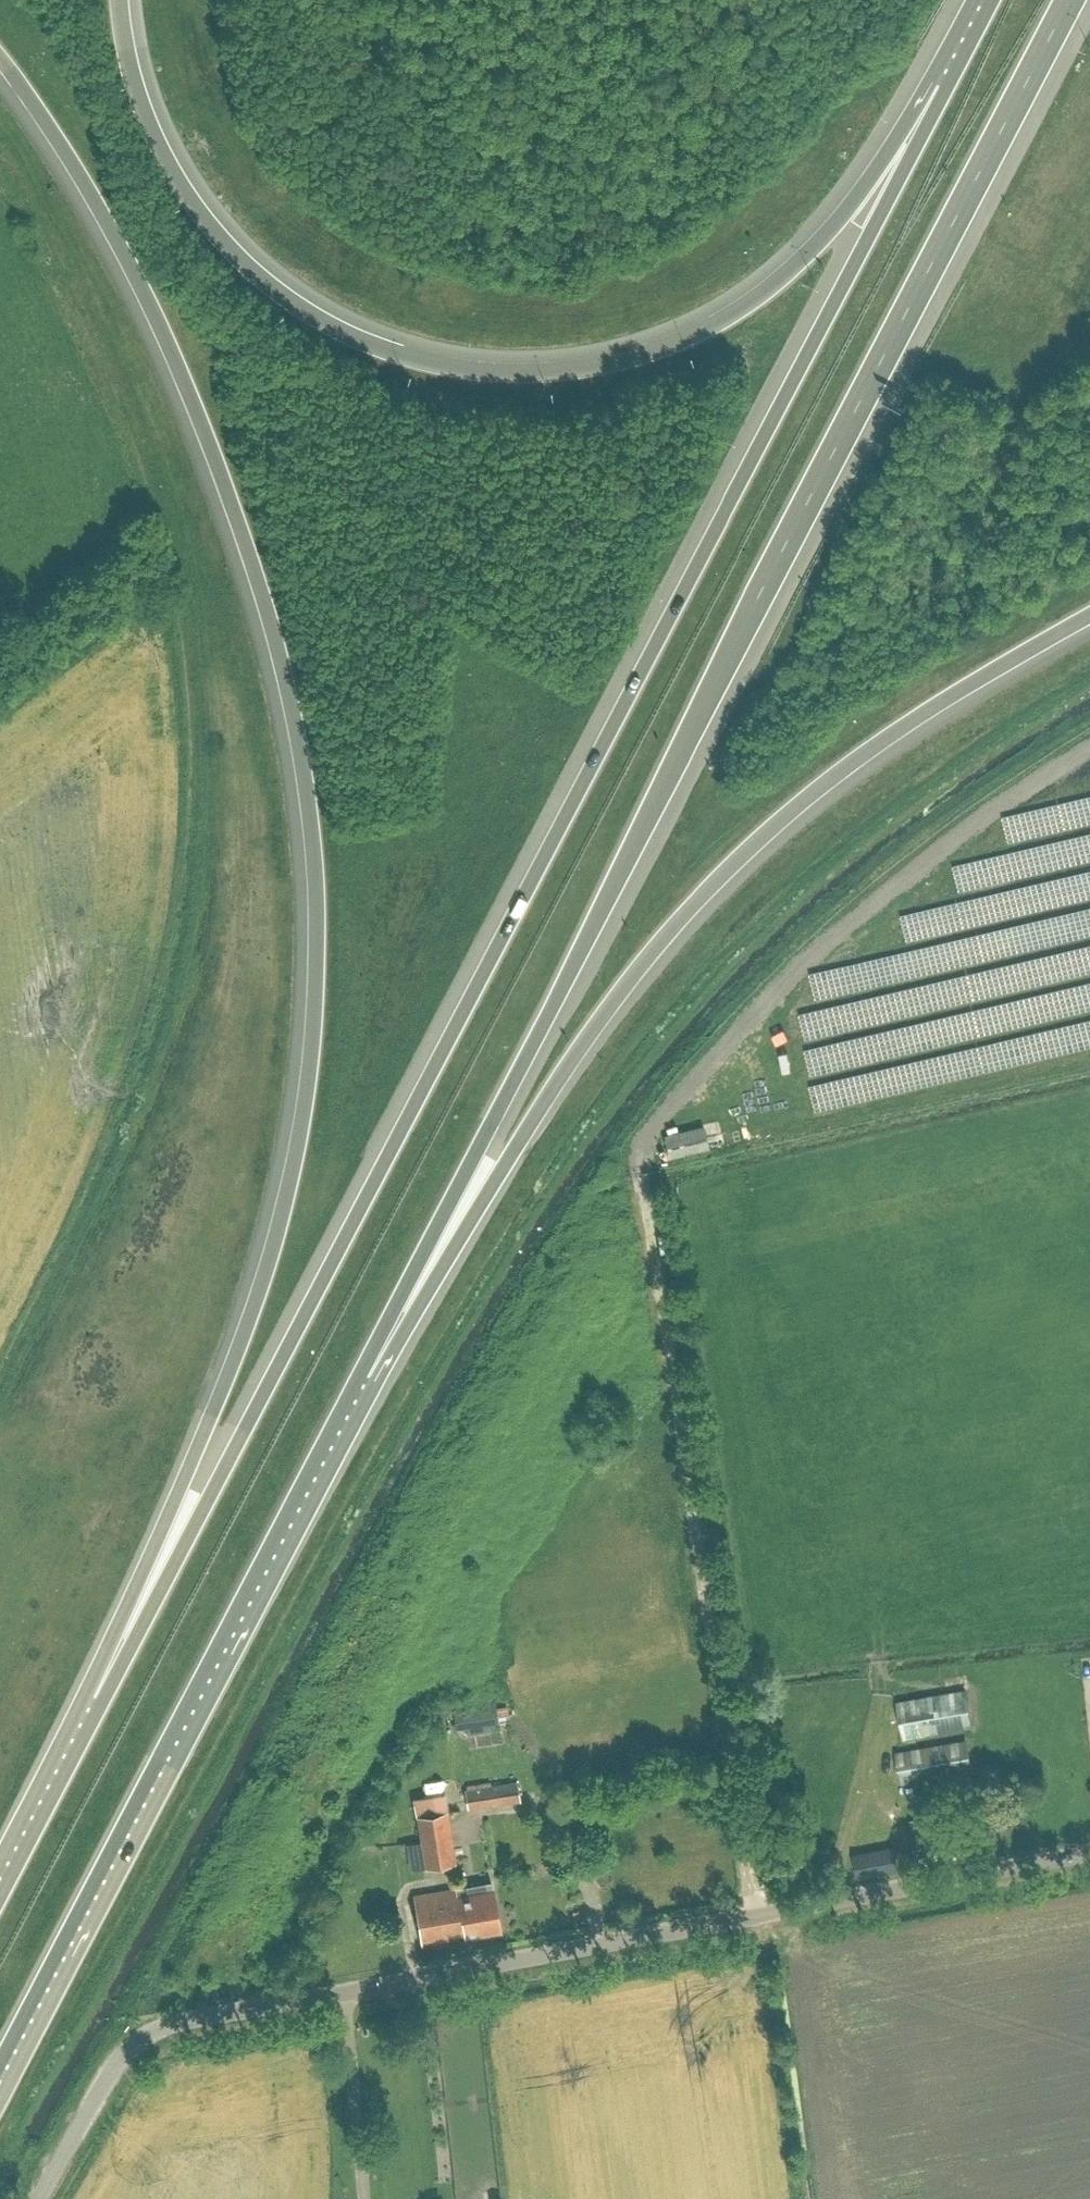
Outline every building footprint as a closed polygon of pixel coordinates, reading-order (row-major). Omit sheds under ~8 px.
[(668,1156),(708,1147),(702,1125),(663,1135),(668,1156)] [(896,1700),(903,1737),(973,1725),(966,1687),(896,1700)] [(496,1701),(454,1708),(457,1729),(499,1722),(499,1719),(509,1718),(507,1705),(497,1706),(496,1701)] [(966,1737),(895,1751),(899,1783),(972,1770),(966,1737)] [(463,1788),(467,1808),(520,1800),(516,1781),(463,1788)] [(421,1841),(452,1836),(445,1792),(414,1797),(421,1841)] [(426,1867),(456,1862),(452,1836),(421,1841),(426,1867)] [(853,1851),(857,1874),(898,1867),(894,1843),(853,1851)] [(493,1887),(458,1894),(465,1932),(464,1932),(465,1936),(502,1930),(493,1887)] [(458,1894),(457,1888),(414,1895),(422,1943),(457,1938),(456,1934),(464,1932),(465,1932),(458,1894)]
